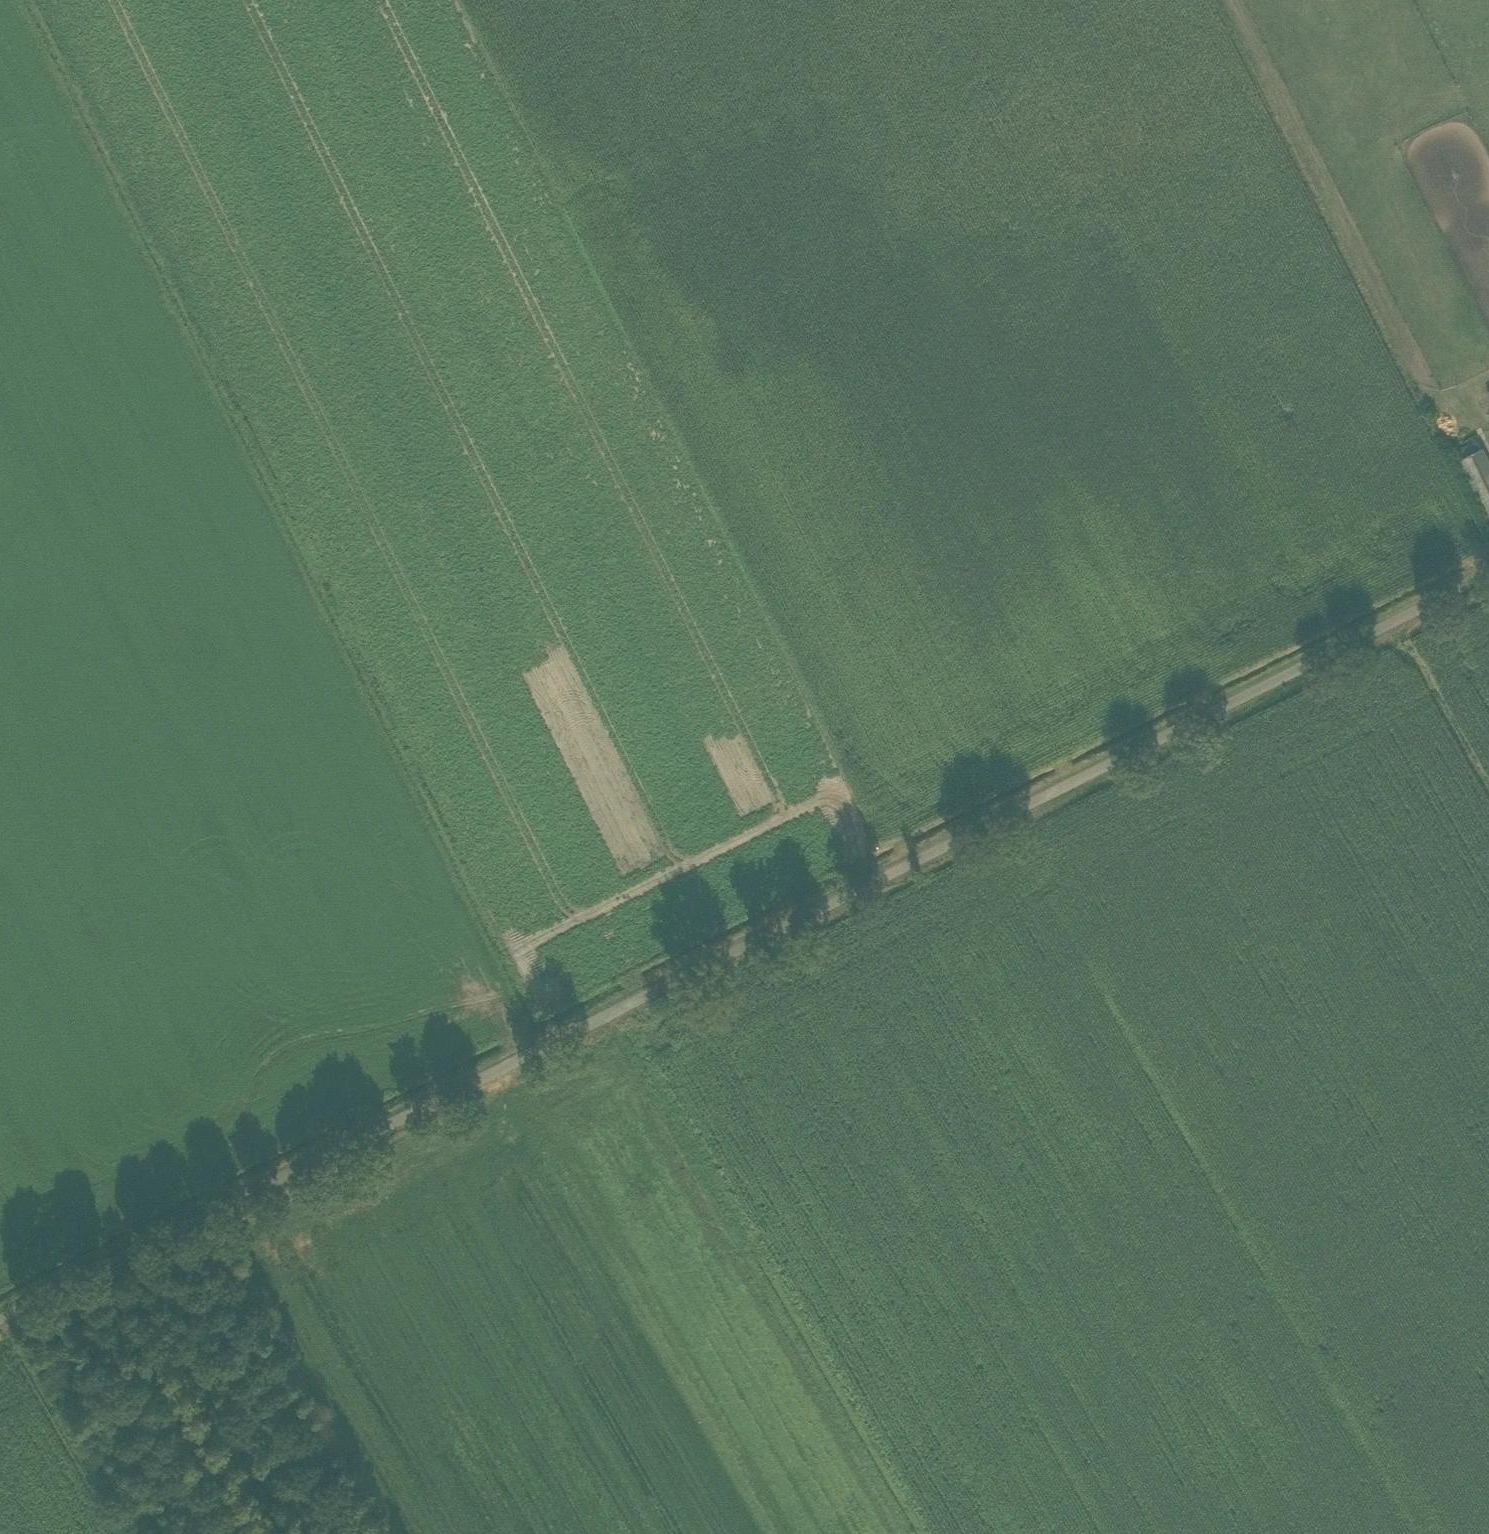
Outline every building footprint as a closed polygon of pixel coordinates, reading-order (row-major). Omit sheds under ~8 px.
[(1488,523),(1488,525),(1488,468),(1480,450),(1457,460),(1488,523)]
